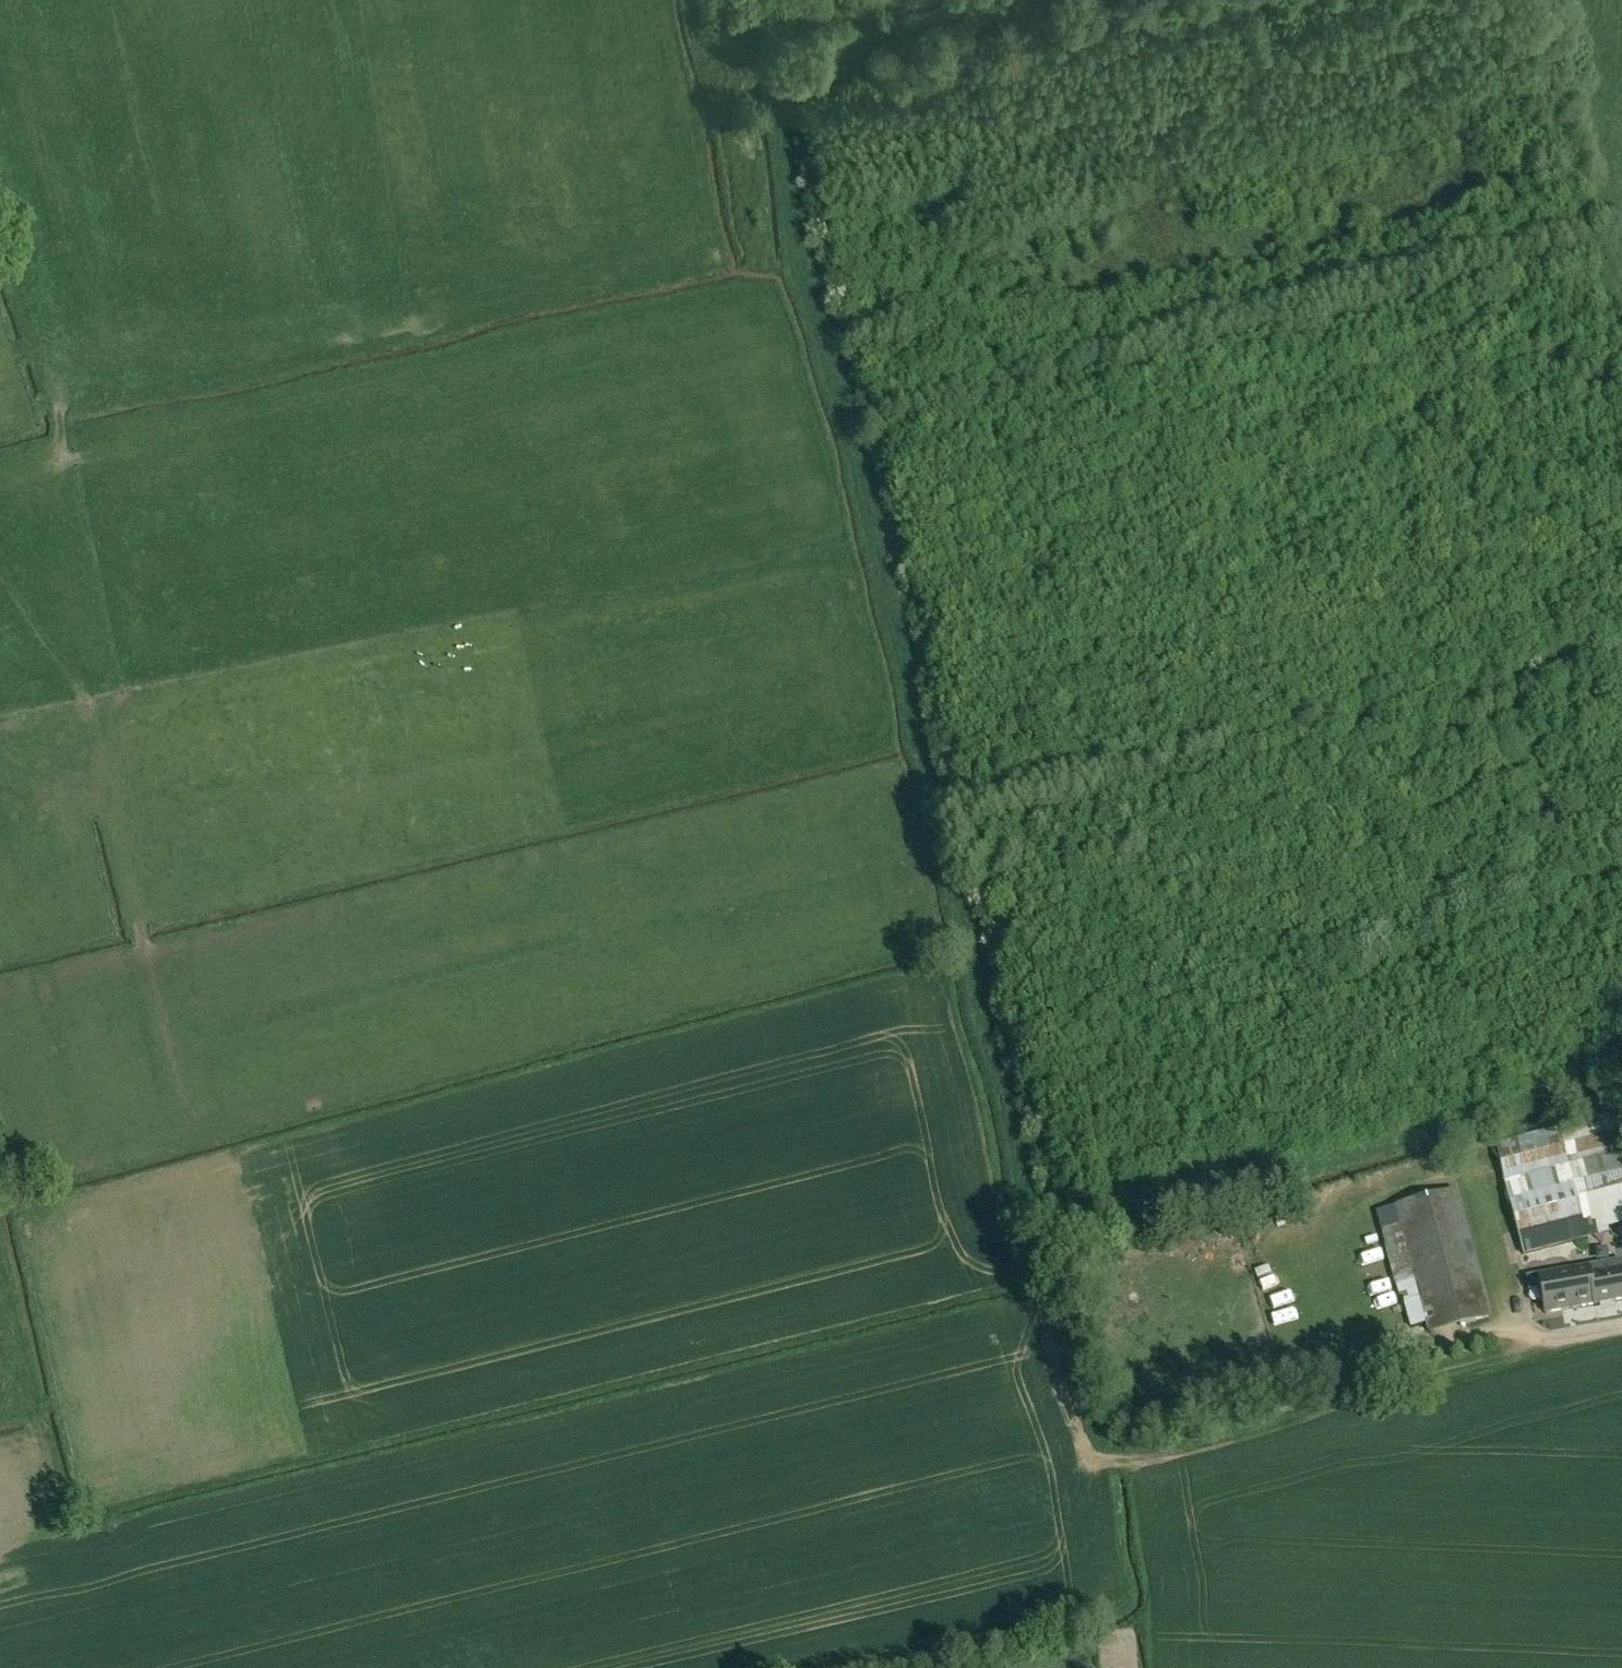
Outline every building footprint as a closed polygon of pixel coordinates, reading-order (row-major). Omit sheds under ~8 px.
[(1496,1144),(1524,1255),(1598,1236),(1597,1231),(1621,1225),(1621,1112),(1496,1144)] [(1402,1294),(1411,1328),(1426,1324),(1429,1334),(1491,1317),(1457,1190),(1394,1206),(1400,1226),(1381,1231),(1398,1295),(1402,1294)] [(1357,1261),(1380,1258),(1377,1242),(1355,1245),(1357,1261)] [(1547,1313),(1621,1300),(1621,1268),(1621,1261),(1540,1275),(1547,1313)]
